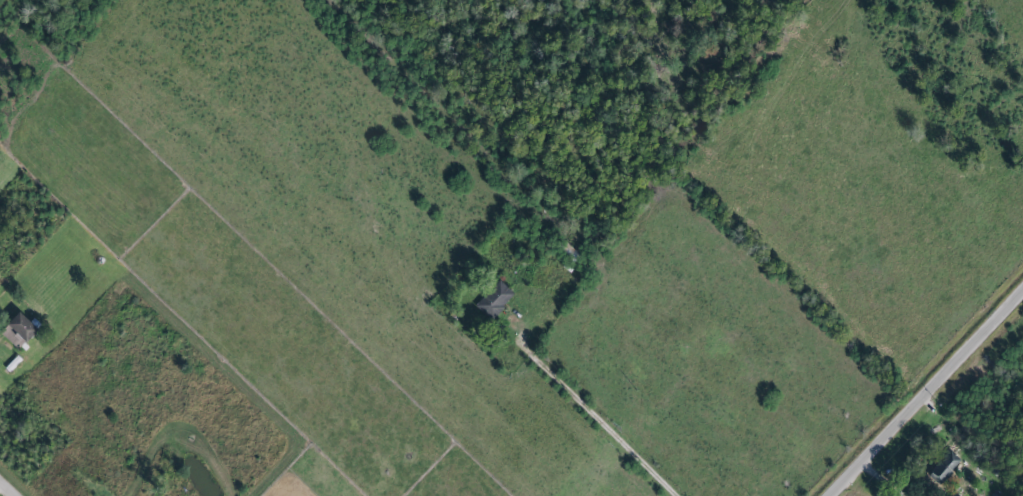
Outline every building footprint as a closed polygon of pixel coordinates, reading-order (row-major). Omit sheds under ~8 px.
[(512,294),(497,280),(473,307),(489,321),(512,294)] [(14,349),(33,331),(17,313),(0,328),(0,334),(14,349)] [(958,461),(947,450),(924,476),(935,486),(958,461)]
